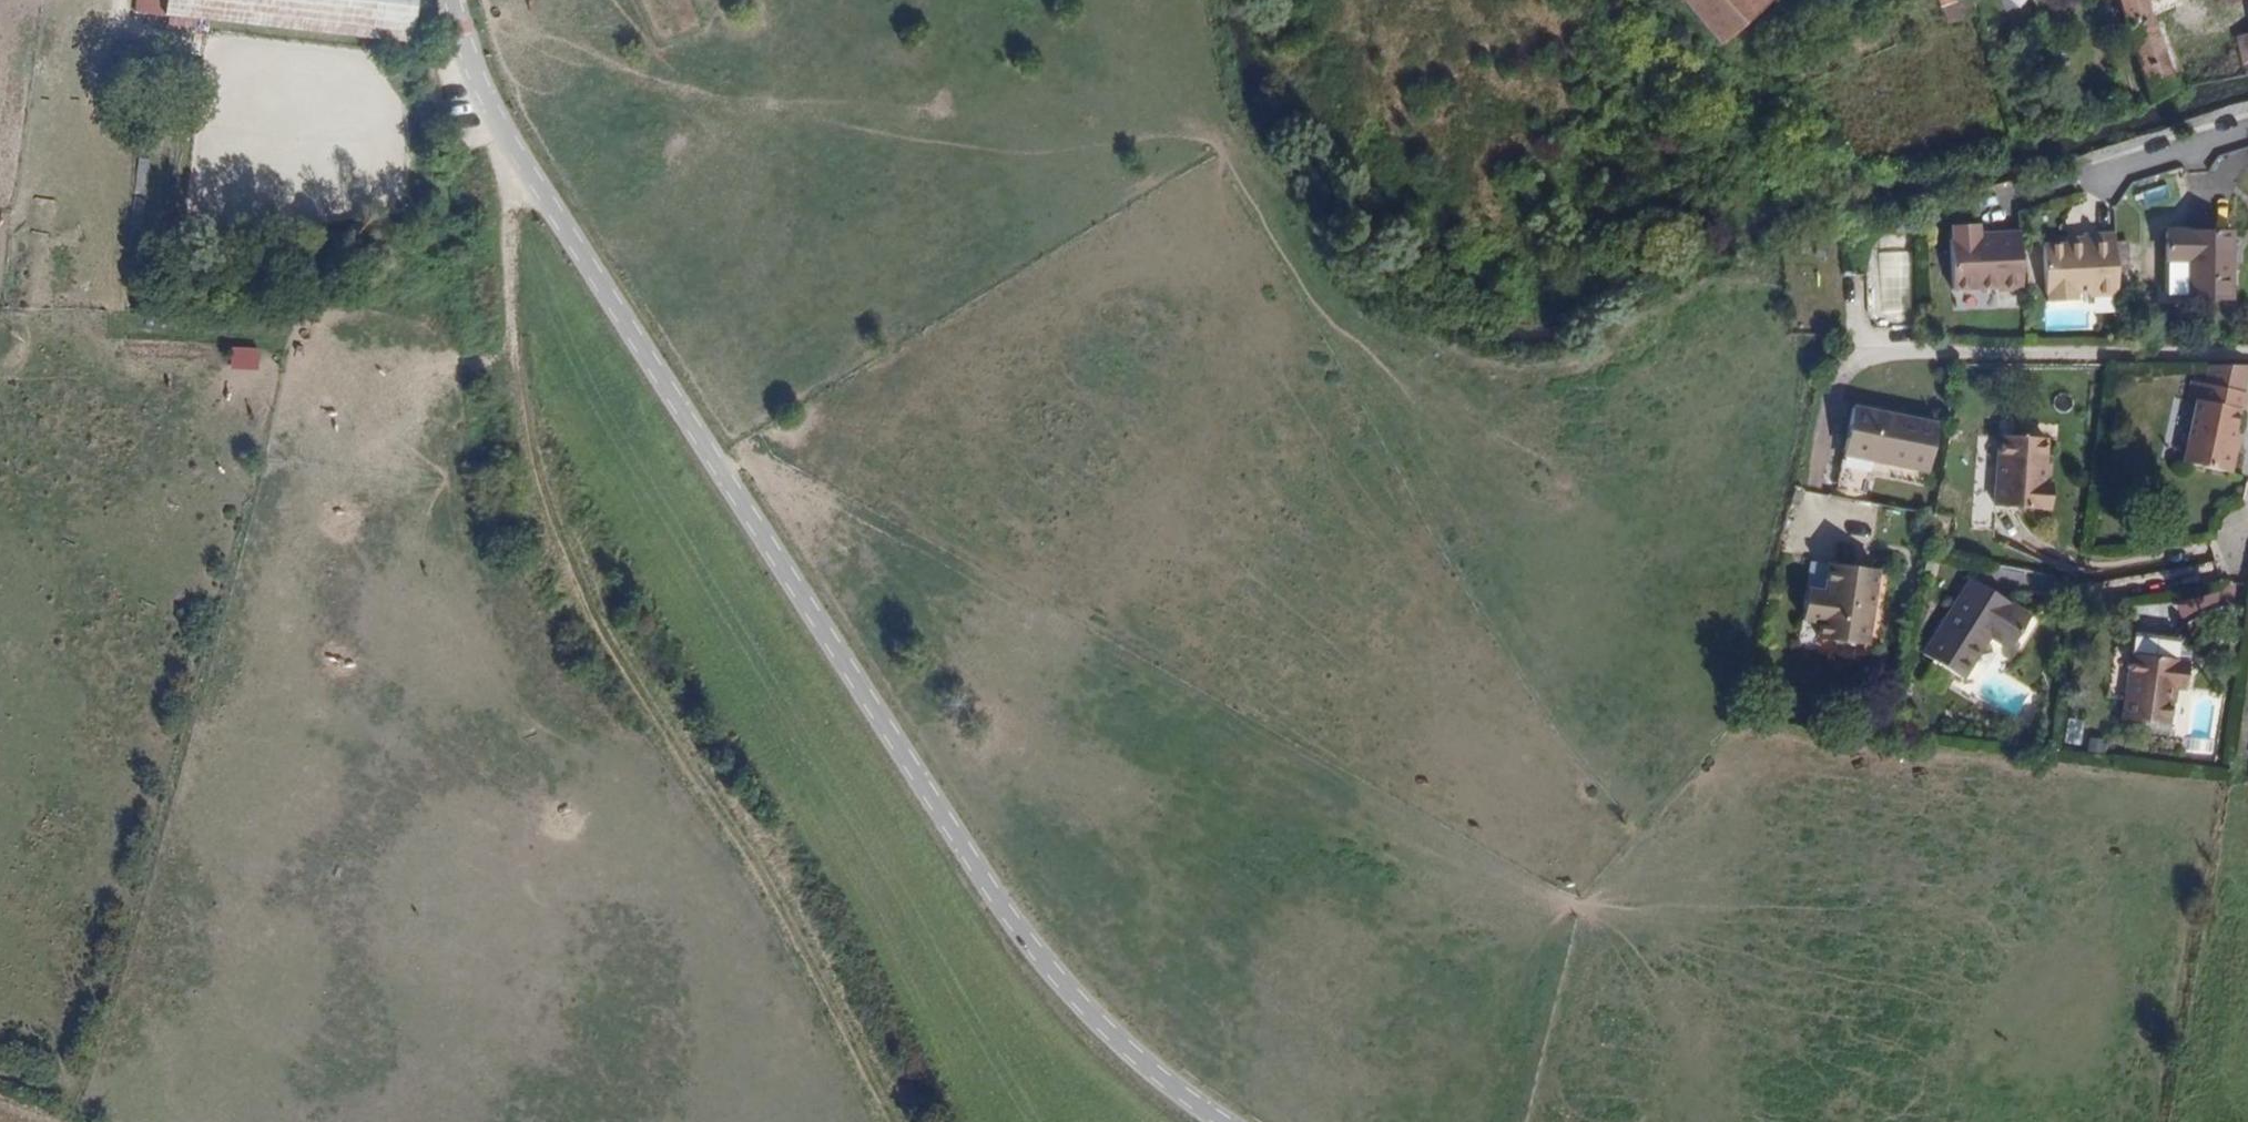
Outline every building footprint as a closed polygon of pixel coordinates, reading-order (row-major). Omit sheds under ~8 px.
[(168,17),(170,0),(139,0),(138,12),(168,17)] [(413,41),(415,0),(170,0),(168,17),(413,41)] [(1718,44),(1771,0),(1682,0),(1718,44)] [(1971,14),(1967,0),(1954,0),(1939,5),(1945,22),(1971,14)] [(2151,16),(2146,0),(2118,0),(2126,25),(2151,16)] [(2227,5),(2238,1),(2247,15),(2247,0),(2220,0),(2227,5)] [(2164,97),(2174,93),(2151,16),(2126,25),(2150,103),(2164,97)] [(2186,85),(2191,123),(2243,116),(2244,120),(2247,120),(2247,77),(2186,85)] [(2247,181),(2247,178),(2217,158),(2204,179),(2236,199),(2247,181)] [(1977,233),(1977,222),(1950,223),(1951,237),(1948,237),(1950,288),(1994,287),(1994,290),(2021,289),(2019,231),(1987,232),(1987,236),(1977,237),(1977,233)] [(2115,273),(2114,232),(2083,233),(2083,236),(2083,241),(2066,242),(2042,242),(2044,292),(2046,292),(2047,300),(2074,299),(2074,291),(2088,291),(2088,295),(2116,294),(2116,288),(2115,273)] [(2232,233),(2190,232),(2167,232),(2166,260),(2165,297),(2189,298),(2230,298),(2232,233)] [(2127,242),(2115,242),(2115,273),(2116,288),(2129,288),(2127,242)] [(1910,252),(1881,251),(1878,321),(1907,322),(1910,252)] [(260,371),(261,349),(232,347),(231,370),(260,371)] [(2216,367),(2213,385),(2200,383),(2198,401),(2205,402),(2194,467),(2242,474),(2246,448),(2241,448),(2243,433),(2247,404),(2247,391),(2247,389),(2247,367),(2225,367),(2216,367)] [(1937,424),(1855,405),(1844,450),(1881,458),(1880,462),(1925,472),(1937,424)] [(2044,441),(2001,434),(1990,503),(2039,510),(2042,487),(2037,485),(2044,441)] [(1877,575),(1826,564),(1808,631),(1856,643),(1863,612),(1868,614),(1877,575)] [(2021,627),(1959,592),(1925,653),(1967,676),(1990,635),(2011,647),(2021,627)] [(2186,641),(2140,635),(2129,719),(2175,726),(2180,689),(2191,690),(2195,664),(2184,663),(2186,641)]
